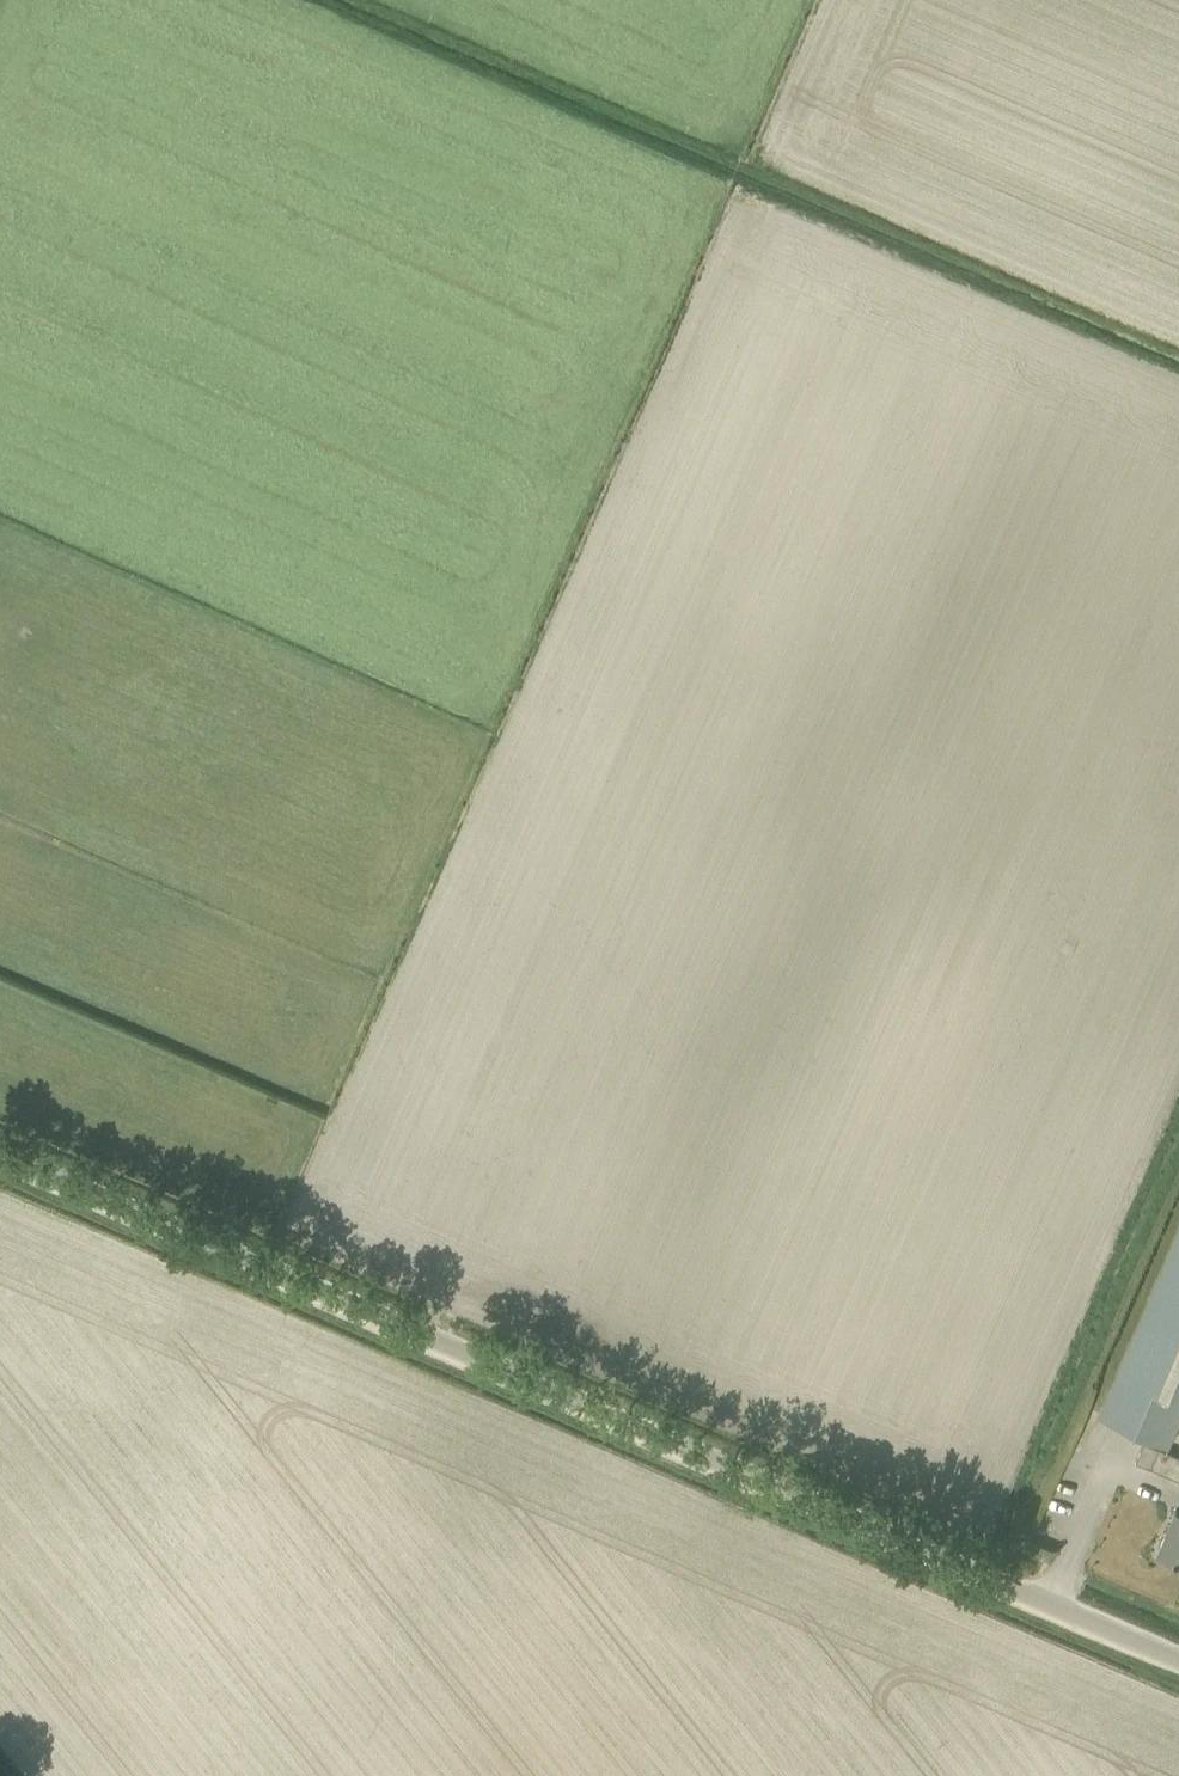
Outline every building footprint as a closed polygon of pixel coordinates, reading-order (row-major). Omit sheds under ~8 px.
[(1112,1384),(1178,1412),(1178,1409),(1178,1225),(1112,1384)] [(1134,1457),(1178,1477),(1178,1455),(1142,1439),(1134,1457)] [(1169,1528),(1159,1550),(1178,1558),(1178,1507),(1177,1507),(1169,1528)]
